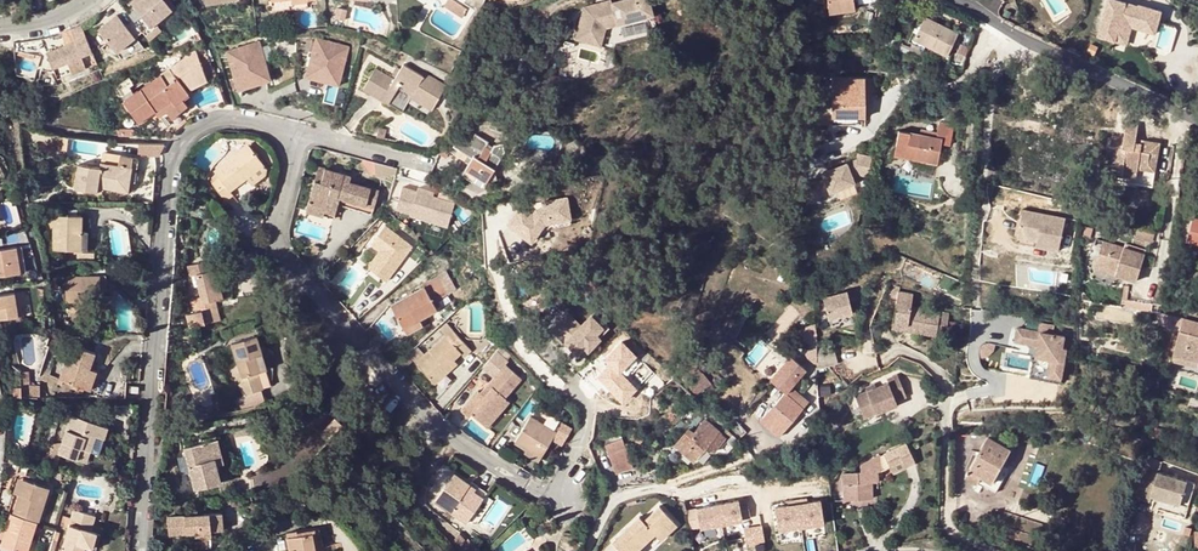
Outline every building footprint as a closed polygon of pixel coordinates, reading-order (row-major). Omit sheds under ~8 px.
[(151,27),(164,17),(173,10),(165,0),(141,0),(134,6),(151,27)] [(455,0),(443,0),(441,3),(460,14),(465,6),(455,0)] [(600,45),(604,28),(652,15),(648,0),(621,0),(610,3),(611,8),(580,16),(575,39),(600,45)] [(580,16),(611,8),(610,3),(609,0),(608,0),(583,7),(580,16)] [(830,11),(855,7),(853,0),(828,0),(830,11)] [(1124,0),(1108,0),(1098,36),(1116,41),(1121,21),(1132,25),(1156,31),(1162,8),(1138,2),(1138,4),(1124,0)] [(99,30),(117,53),(136,37),(118,14),(99,30)] [(957,32),(925,16),(913,39),(946,55),(957,32)] [(164,17),(151,27),(157,34),(170,23),(164,17)] [(1132,25),(1121,21),(1116,41),(1127,44),(1132,25)] [(47,53),(53,69),(93,52),(82,25),(71,31),(76,41),(47,53)] [(351,46),(317,37),(309,67),(343,76),(351,46)] [(260,42),(227,52),(236,82),(269,71),(260,42)] [(400,72),(397,77),(394,81),(375,70),(363,88),(395,109),(404,95),(409,98),(416,88),(437,102),(446,87),(425,74),(423,77),(404,66),(400,72)] [(343,76),(309,67),(307,76),(340,85),(343,76)] [(160,76),(124,101),(138,121),(155,110),(159,115),(165,110),(171,118),(187,107),(181,99),(188,95),(177,79),(169,69),(160,76)] [(269,71),(236,82),(239,90),(272,80),(269,71)] [(865,78),(832,78),(833,97),(833,116),(856,116),(865,116),(865,105),(865,78)] [(865,78),(865,105),(874,105),(874,78),(865,78)] [(416,88),(409,98),(430,112),(437,102),(416,88)] [(856,123),(856,116),(833,116),(833,97),(820,97),(820,107),(811,110),(811,123),(856,123)] [(921,135),(899,132),(895,155),(938,163),(942,144),(951,145),(954,126),(940,123),(938,133),(937,138),(921,135)] [(1160,143),(1143,140),(1142,144),(1136,143),(1136,140),(1138,125),(1127,123),(1126,135),(1129,135),(1131,137),(1132,139),(1131,142),(1130,144),(1128,145),(1125,145),(1123,143),(1122,140),(1112,139),(1111,147),(1109,148),(1106,164),(1110,166),(1109,173),(1106,173),(1105,179),(1153,187),(1160,143)] [(922,130),(921,135),(937,138),(938,133),(922,130)] [(1123,137),(1122,140),(1123,143),(1125,145),(1128,145),(1130,144),(1131,142),(1132,139),(1131,137),(1129,135),(1126,135),(1123,137)] [(463,174),(484,187),(486,183),(497,181),(495,171),(505,154),(503,146),(494,148),(491,153),(486,150),(489,144),(476,136),(469,146),(459,139),(453,148),(472,160),(468,166),(463,174)] [(68,142),(59,141),(56,155),(66,156),(68,142)] [(162,145),(137,142),(136,153),(160,156),(162,145)] [(219,179),(211,185),(224,201),(231,195),(228,191),(245,179),(263,165),(248,145),(214,172),(219,179)] [(450,154),(468,166),(472,160),(453,148),(450,154)] [(100,163),(101,163),(119,166),(121,156),(101,153),(100,163)] [(97,187),(116,190),(117,180),(128,181),(134,182),(138,158),(121,156),(119,166),(101,163),(100,168),(78,165),(75,189),(96,192),(97,187)] [(825,181),(806,183),(808,203),(821,202),(821,196),(855,185),(853,179),(859,177),(869,179),(873,160),(858,158),(859,164),(829,174),(830,177),(825,178),(825,181)] [(398,167),(375,162),(377,171),(384,175),(396,174),(398,167)] [(266,169),(263,165),(245,179),(248,183),(266,169)] [(318,168),(315,180),(321,182),(325,169),(318,168)] [(315,180),(309,202),(325,207),(324,210),(335,214),(338,204),(340,197),(374,206),(378,191),(349,183),(350,177),(325,169),(321,182),(315,180)] [(855,185),(821,196),(821,202),(821,205),(831,204),(866,192),(869,179),(859,177),(853,179),(855,185)] [(127,191),(128,181),(117,180),(116,190),(127,191)] [(435,188),(419,184),(412,211),(450,221),(457,197),(435,191),(435,188)] [(539,228),(543,221),(568,214),(563,194),(538,200),(540,206),(534,208),(530,213),(518,206),(506,224),(531,240),(539,228)] [(371,213),(374,206),(340,197),(338,204),(371,213)] [(325,207),(309,202),(307,210),(334,219),(335,214),(324,210),(325,207)] [(1066,219),(1025,211),(1020,234),(1039,238),(1037,247),(1061,251),(1066,219)] [(82,216),(54,216),(53,245),(59,245),(59,250),(82,251),(82,233),(82,216)] [(413,246),(386,226),(372,244),(381,251),(368,267),(387,281),(413,246)] [(1039,238),(1020,234),(1018,243),(1037,247),(1039,238)] [(1105,242),(1098,264),(1119,270),(1118,274),(1138,281),(1146,254),(1105,242)] [(20,273),(17,247),(0,249),(0,276),(20,273)] [(221,297),(213,270),(210,270),(207,261),(187,266),(190,277),(195,276),(203,303),(213,299),(221,297)] [(1097,268),(1118,274),(1119,270),(1098,264),(1097,268)] [(392,305),(404,327),(420,319),(437,309),(433,302),(441,298),(444,304),(453,299),(439,275),(423,284),(425,287),(392,305)] [(102,301),(101,290),(101,276),(65,277),(65,302),(102,301)] [(887,297),(898,298),(899,291),(899,286),(889,284),(887,297)] [(849,289),(825,293),(829,314),(853,310),(849,289)] [(914,294),(899,291),(898,298),(894,321),(916,325),(915,332),(945,336),(950,313),(912,307),(914,294)] [(0,294),(0,319),(20,316),(16,292),(0,294)] [(203,303),(205,310),(216,307),(213,299),(203,303)] [(219,320),(216,307),(205,310),(201,311),(204,324),(219,320)] [(580,327),(567,315),(554,328),(582,355),(610,327),(594,312),(580,327)] [(423,324),(420,319),(404,327),(407,333),(423,324)] [(892,328),(915,332),(916,325),(894,321),(892,328)] [(812,363),(818,361),(817,341),(815,324),(796,332),(812,363)] [(1065,337),(1018,329),(1016,343),(1039,347),(1037,357),(1052,359),(1049,376),(1063,378),(1067,348),(1064,347),(1065,337)] [(1183,363),(1185,357),(1197,360),(1197,335),(1181,330),(1173,360),(1183,363)] [(446,335),(429,351),(432,354),(418,365),(435,383),(448,371),(445,367),(454,359),(460,353),(464,358),(471,351),(456,333),(449,339),(446,335)] [(256,336),(232,344),(242,377),(256,373),(266,370),(256,336)] [(629,389),(614,368),(629,356),(616,339),(579,366),(608,405),(629,389)] [(95,353),(72,345),(60,380),(89,390),(96,370),(90,368),(95,353)] [(837,347),(818,351),(818,363),(840,359),(837,347)] [(432,354),(429,351),(416,363),(418,365),(432,354)] [(498,352),(482,370),(493,380),(506,365),(509,362),(498,352)] [(786,393),(762,422),(779,436),(803,408),(796,401),(801,395),(791,387),(806,369),(790,356),(770,379),(786,393)] [(1185,357),(1183,363),(1197,367),(1197,360),(1185,357)] [(457,363),(454,359),(445,367),(448,371),(457,363)] [(479,391),(463,410),(469,416),(472,413),(483,423),(506,398),(505,397),(522,379),(506,365),(493,380),(490,383),(493,387),(484,396),(479,391)] [(687,377),(684,379),(696,394),(710,383),(698,368),(687,377)] [(21,372),(21,398),(40,398),(40,386),(30,386),(30,372),(21,372)] [(257,377),(256,373),(242,377),(244,381),(257,377)] [(888,384),(855,398),(864,419),(897,405),(896,401),(906,397),(898,376),(887,380),(888,384)] [(261,390),(257,377),(244,381),(240,382),(243,395),(261,390)] [(801,395),(796,401),(803,408),(809,401),(801,395)] [(510,402),(506,398),(483,423),(487,427),(510,402)] [(73,416),(68,431),(74,433),(79,418),(73,416)] [(531,417),(516,442),(534,452),(532,456),(540,461),(553,438),(563,444),(571,431),(561,425),(556,433),(531,417)] [(108,427),(79,418),(74,433),(68,431),(60,454),(78,461),(81,449),(88,451),(99,455),(108,427)] [(690,430),(677,445),(694,460),(704,448),(709,451),(714,451),(726,437),(707,420),(695,434),(690,430)] [(727,427),(739,438),(747,430),(735,420),(727,427)] [(739,441),(733,435),(728,441),(733,447),(739,441)] [(623,438),(605,444),(614,468),(633,462),(623,438)] [(997,493),(1002,483),(996,480),(1005,462),(1012,449),(990,438),(968,478),(997,493)] [(218,439),(184,447),(194,489),(219,484),(215,466),(223,464),(218,439)] [(862,473),(843,475),(845,501),(873,498),(872,482),(878,481),(878,471),(882,472),(890,467),(903,462),(906,469),(916,465),(907,445),(882,457),(880,455),(861,464),(862,473)] [(716,457),(709,451),(704,448),(694,460),(699,464),(710,456),(716,457)] [(85,463),(88,451),(81,449),(78,461),(85,463)] [(771,452),(755,461),(759,468),(775,460),(771,452)] [(1156,460),(1145,487),(1154,491),(1156,485),(1192,500),(1197,485),(1197,477),(1156,460)] [(893,475),(906,469),(903,462),(890,467),(893,475)] [(1012,465),(1005,462),(996,480),(1002,483),(1012,465)] [(467,524),(486,497),(488,493),(471,482),(469,485),(454,475),(436,503),(467,524)] [(24,479),(14,514),(37,521),(38,519),(40,519),(50,487),(24,479)] [(774,507),(778,530),(824,522),(820,500),(807,502),(807,498),(788,501),(789,505),(774,507)] [(748,500),(697,507),(700,527),(742,521),(742,520),(751,518),(748,500)] [(614,543),(622,550),(633,550),(637,548),(638,549),(655,534),(662,541),(671,533),(668,529),(675,522),(662,508),(646,522),(642,517),(614,543)] [(64,550),(84,550),(85,547),(91,548),(96,550),(100,535),(92,533),(97,517),(76,511),(64,550)] [(127,512),(99,513),(97,522),(100,523),(98,531),(119,531),(119,539),(125,542),(127,512)] [(37,521),(14,514),(12,513),(1,545),(21,550),(28,550),(37,521)] [(169,533),(187,532),(210,530),(221,529),(220,513),(167,517),(169,533)] [(678,526),(675,522),(668,529),(671,533),(678,526)] [(289,549),(290,550),(324,550),(320,527),(287,533),(289,549)]
